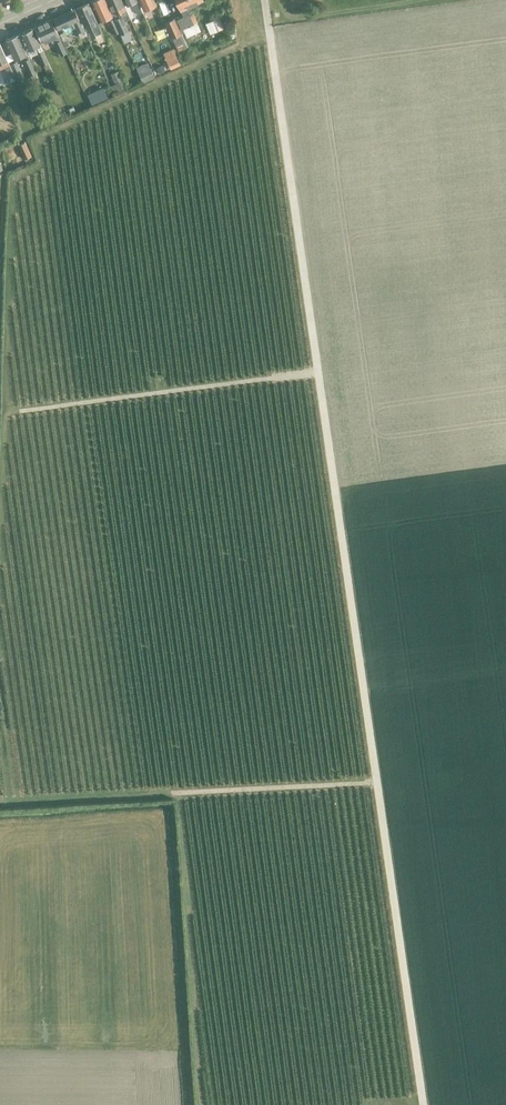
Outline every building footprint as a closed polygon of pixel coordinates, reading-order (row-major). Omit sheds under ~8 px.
[(119,32),(114,19),(105,0),(94,0),(88,3),(92,13),(97,23),(108,18),(110,20),(108,21),(114,34),(119,32)] [(112,11),(114,10),(116,14),(120,13),(121,16),(123,20),(129,17),(128,16),(125,10),(124,6),(121,0),(108,0),(112,11)] [(139,6),(136,0),(124,0),(126,5),(124,6),(125,10),(128,16),(132,15),(127,4),(132,2),(137,14),(142,12),(139,6)] [(143,9),(155,4),(153,0),(139,0),(143,9)] [(164,23),(171,38),(172,38),(178,51),(187,47),(181,33),(184,32),(186,38),(200,32),(192,14),(188,5),(200,0),(177,0),(183,14),(164,23)] [(92,13),(88,3),(74,9),(81,25),(88,22),(95,36),(101,33),(97,23),(92,13)] [(81,25),(74,9),(53,18),(58,29),(71,23),(73,29),(75,28),(79,38),(86,35),(81,25)] [(120,17),(114,19),(119,32),(124,43),(132,39),(123,20),(121,16),(120,17)] [(219,18),(213,20),(218,31),(224,28),(219,18)] [(66,53),(64,48),(58,35),(51,19),(34,27),(41,43),(55,36),(57,40),(54,42),(60,55),(66,53)] [(30,56),(37,53),(42,65),(48,63),(32,28),(20,33),(30,56)] [(232,30),(226,31),(229,39),(235,37),(232,30)] [(58,35),(64,48),(69,45),(67,40),(63,33),(58,35)] [(30,76),(36,73),(18,34),(5,40),(14,60),(22,56),(24,60),(23,60),(30,76)] [(14,75),(9,65),(0,45),(0,69),(4,67),(9,77),(14,75)] [(173,49),(163,53),(170,69),(180,65),(173,49)] [(16,62),(9,65),(14,75),(18,83),(24,80),(16,62)] [(156,68),(153,70),(155,75),(159,74),(165,71),(168,70),(165,64),(162,65),(156,68)] [(138,74),(142,82),(154,77),(150,69),(138,74)] [(111,74),(115,84),(111,86),(114,94),(125,89),(117,71),(111,74)] [(52,112),(46,115),(51,123),(56,121),(52,112)] [(25,159),(31,156),(24,142),(18,145),(25,159)]
